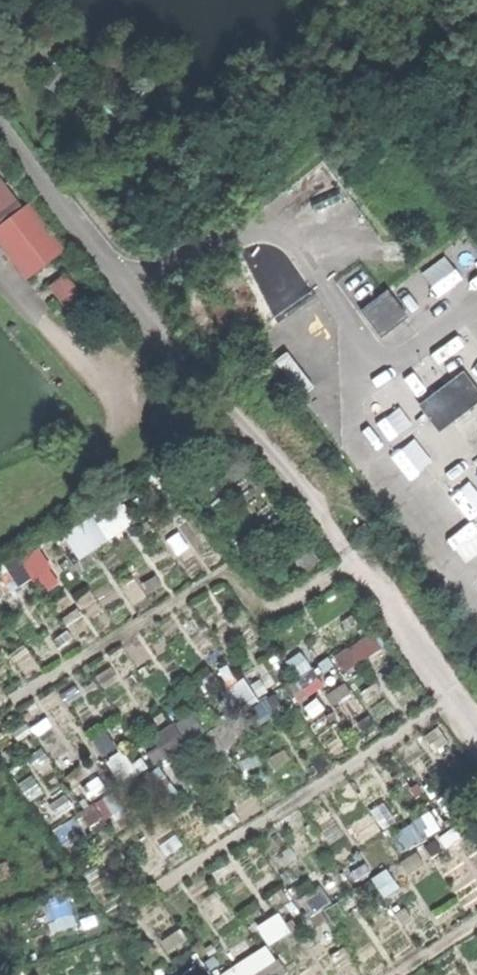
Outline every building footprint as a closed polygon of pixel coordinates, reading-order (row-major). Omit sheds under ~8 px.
[(0,230),(0,244),(28,280),(62,253),(27,209),(0,230)] [(441,257),(458,280),(476,266),(476,250),(468,237),(441,257)] [(71,272),(54,284),(71,309),(88,297),(71,272)] [(365,309),(386,337),(412,317),(392,289),(365,309)] [(422,404),(443,432),(476,406),(476,383),(468,370),(422,404)] [(177,420),(171,424),(178,434),(184,429),(177,420)] [(67,531),(81,556),(141,524),(128,499),(67,531)] [(348,672),(386,649),(376,631),(338,654),(348,672)] [(233,686),(258,725),(286,707),(278,695),(265,703),(248,676),(233,686)] [(158,763),(211,736),(199,713),(146,741),(158,763)] [(106,795),(84,811),(99,832),(121,815),(106,795)] [(442,810),(402,829),(409,845),(449,826),(442,810)] [(41,916),(48,937),(68,930),(62,909),(41,916)] [(272,944),(293,931),(283,913),(262,926),(272,944)] [(225,974),(263,974),(282,964),(271,945),(224,972),(225,974)]
